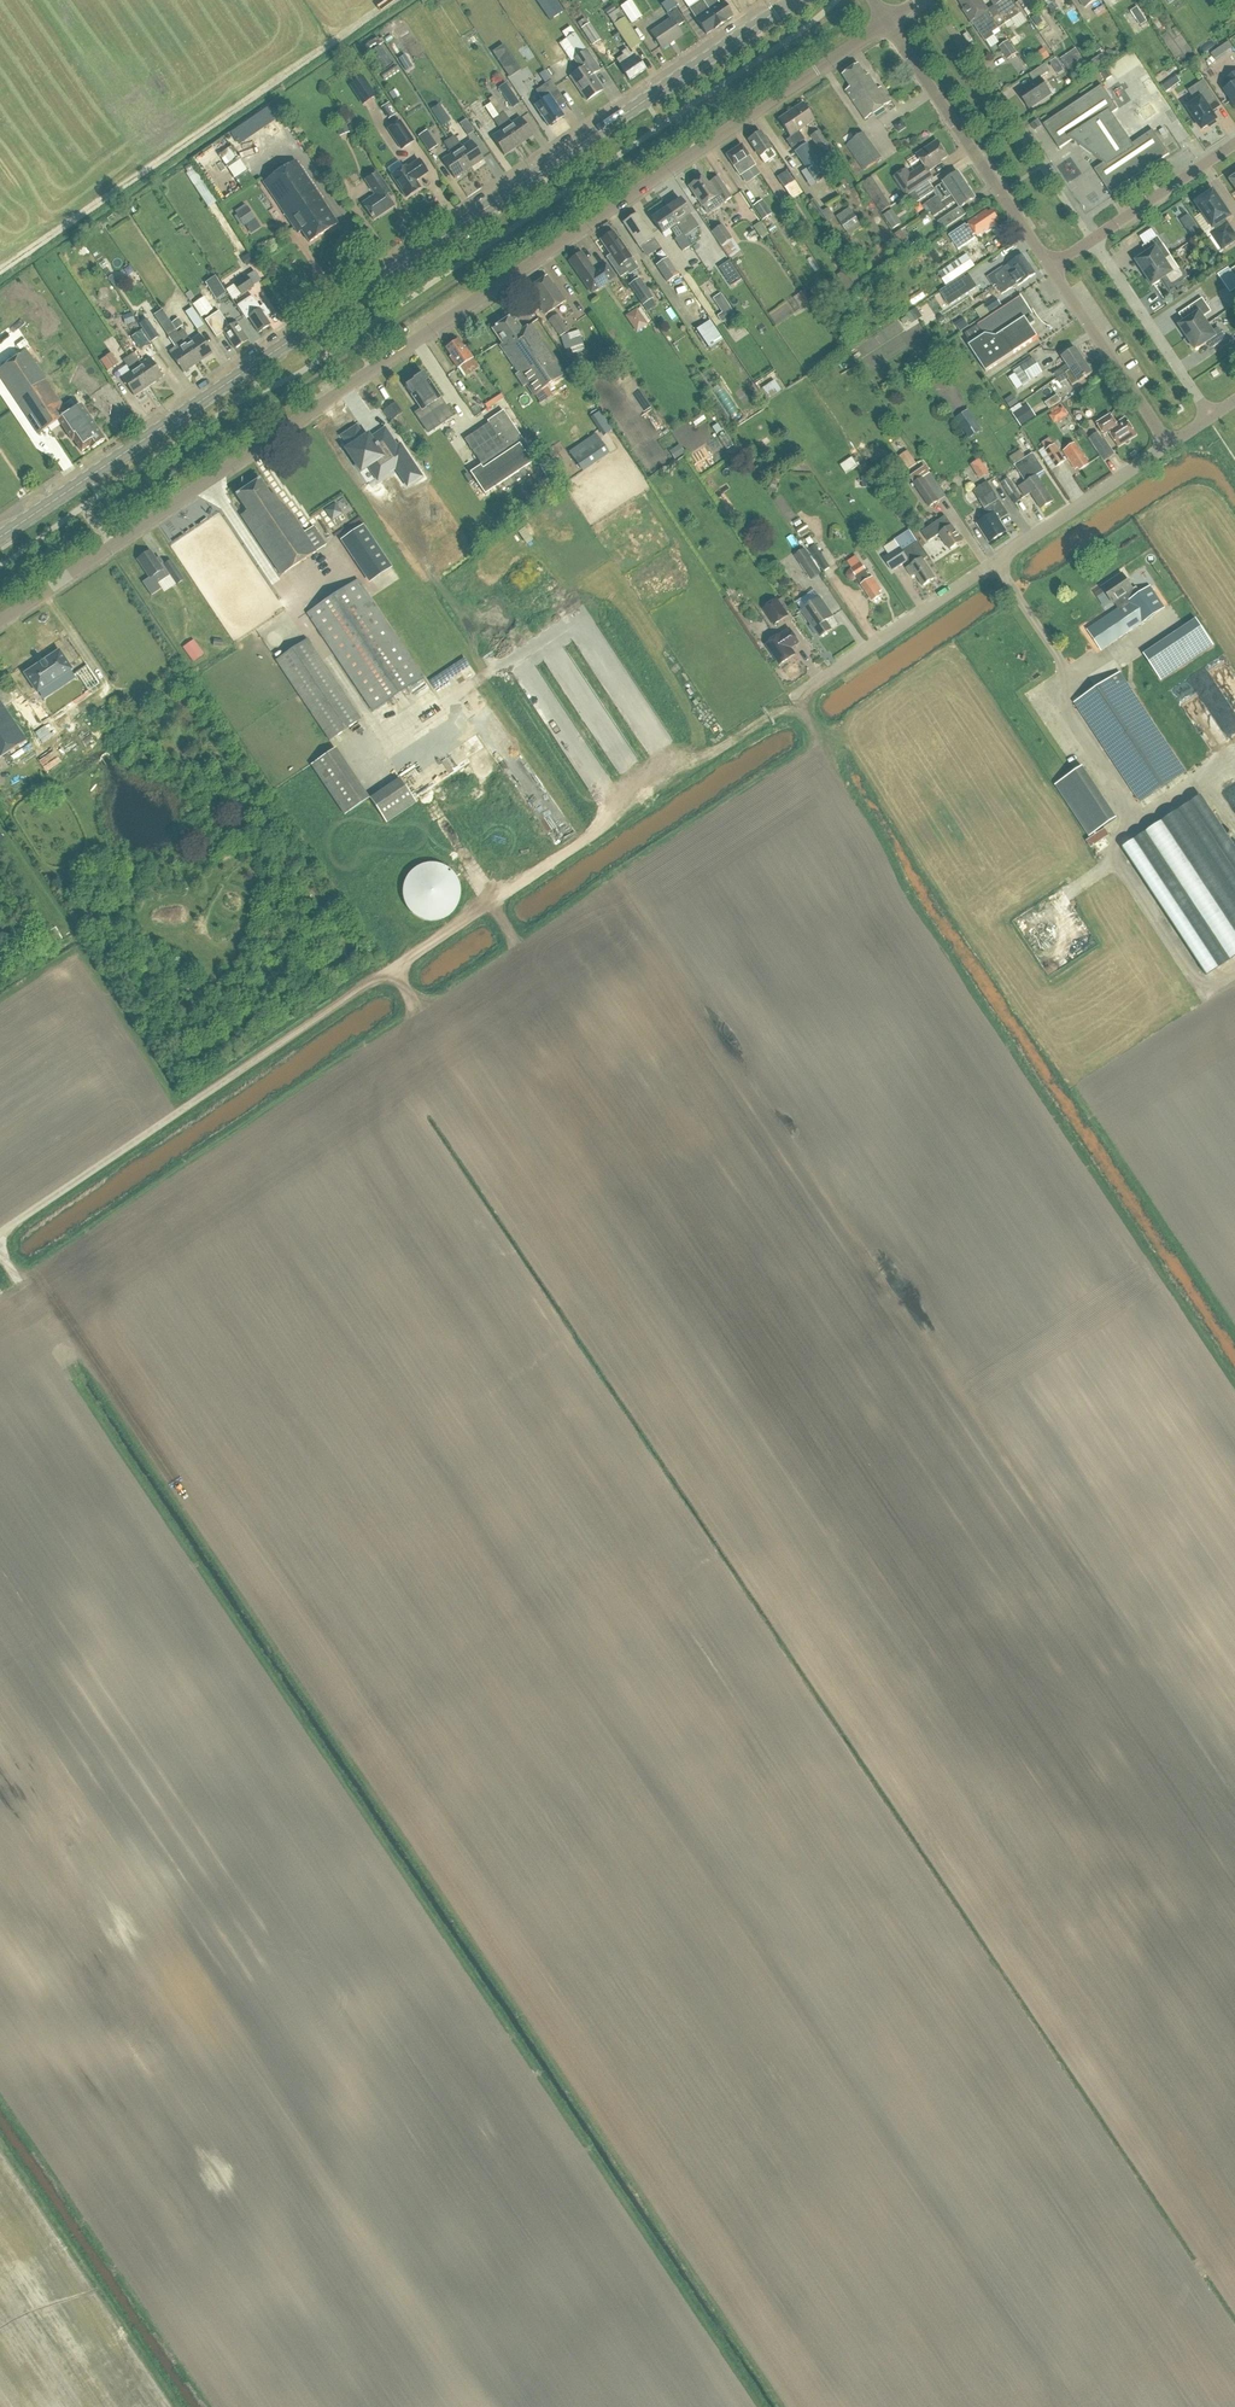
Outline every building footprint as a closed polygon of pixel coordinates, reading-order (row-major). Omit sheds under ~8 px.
[(549,21),(562,12),(553,0),(534,0),(549,21)] [(642,16),(632,0),(631,0),(621,6),(632,23),(642,16)] [(663,12),(675,7),(671,0),(664,0),(659,3),(663,12)] [(709,11),(701,0),(688,9),(706,35),(712,30),(713,31),(719,27),(709,11)] [(709,11),(719,27),(725,22),(732,17),(722,2),(720,0),(702,0),(701,0),(709,11)] [(988,11),(981,0),(958,0),(967,12),(965,13),(972,23),(986,43),(995,36),(993,34),(1000,29),(988,11)] [(1000,29),(1022,14),(1012,0),(991,0),(995,7),(988,11),(1000,29)] [(1097,0),(1079,0),(1085,8),(1097,0)] [(612,6),(604,11),(607,16),(616,11),(612,6)] [(1104,6),(1094,13),(1097,18),(1107,11),(1104,6)] [(616,11),(607,16),(614,26),(624,19),(618,9),(616,11)] [(661,49),(681,36),(676,28),(684,22),(674,9),(667,14),(671,20),(651,33),(661,49)] [(1143,17),(1137,21),(1141,26),(1147,22),(1143,17)] [(614,26),(630,51),(641,44),(624,19),(614,26)] [(593,45),(601,39),(590,23),(582,28),(593,45)] [(566,40),(559,44),(571,62),(574,60),(586,52),(574,34),(566,40)] [(968,44),(973,41),(968,34),(964,37),(968,44)] [(1007,60),(1017,54),(1008,41),(999,48),(1007,60)] [(1229,42),(1223,46),(1227,52),(1233,48),(1229,42)] [(1099,44),(1094,48),(1097,53),(1102,49),(1099,44)] [(380,47),(368,55),(380,72),(392,64),(380,47)] [(512,63),(501,47),(492,53),(503,69),(512,63)] [(630,54),(627,49),(621,53),(623,55),(616,60),(622,69),(621,70),(629,81),(645,71),(632,53),(630,54)] [(1044,49),(1036,54),(1041,62),(1049,57),(1044,49)] [(1060,57),(1070,76),(1085,68),(1076,49),(1060,57)] [(570,78),(586,102),(602,91),(592,76),(599,71),(586,52),(574,60),(581,70),(570,78)] [(1096,70),(1108,61),(1103,54),(1092,63),(1096,70)] [(405,55),(399,59),(406,71),(412,67),(405,55)] [(1056,59),(1050,63),(1053,68),(1059,64),(1056,59)] [(867,77),(859,65),(843,76),(851,88),(846,91),(866,120),(891,103),(881,88),(879,90),(869,76),(867,77)] [(1030,109),(1051,95),(1040,79),(1050,72),(1045,65),(1029,76),(1034,83),(1019,93),(1030,109)] [(1107,80),(1113,75),(1107,65),(1100,70),(1107,80)] [(396,66),(381,75),(384,80),(399,70),(396,66)] [(995,77),(1002,86),(1016,75),(1010,67),(995,77)] [(357,90),(353,92),(359,104),(373,95),(360,74),(351,80),(357,90)] [(1228,79),(1233,86),(1225,91),(1232,101),(1230,102),(1234,109),(1234,74),(1228,79)] [(1210,127),(1216,123),(1215,122),(1217,121),(1207,106),(1216,100),(1203,81),(1188,91),(1196,103),(1188,109),(1202,130),(1209,126),(1210,127)] [(512,108),(520,103),(506,82),(499,88),(512,108)] [(551,82),(536,92),(542,102),(534,107),(548,128),(563,117),(554,104),(562,98),(551,82)] [(1167,83),(1162,86),(1166,92),(1171,89),(1167,83)] [(1133,145),(1112,114),(1118,110),(1102,86),(1044,125),(1060,149),(1072,141),(1104,164),(1095,170),(1111,194),(1169,155),(1153,131),(1133,145)] [(393,91),(389,94),(393,100),(397,98),(393,91)] [(488,103),(495,112),(499,109),(492,100),(488,103)] [(389,103),(382,108),(389,119),(396,115),(389,103)] [(482,106),(490,118),(495,115),(487,103),(482,106)] [(785,115),(779,120),(781,123),(790,136),(791,138),(786,141),(792,149),(805,140),(799,132),(813,122),(813,121),(802,104),(785,115)] [(439,105),(430,111),(442,127),(451,121),(439,105)] [(266,107),(227,131),(235,144),(274,119),(266,107)] [(498,117),(518,146),(533,137),(520,118),(511,125),(504,113),(498,117)] [(504,156),(518,146),(498,117),(493,120),(501,132),(492,138),(504,156)] [(1042,127),(1038,121),(1031,125),(1035,131),(1042,127)] [(401,150),(413,142),(400,122),(388,130),(401,150)] [(468,123),(462,128),(468,136),(474,132),(468,123)] [(345,124),(336,127),(339,135),(348,132),(345,124)] [(904,124),(896,130),(899,134),(907,128),(904,124)] [(818,149),(826,143),(818,131),(810,137),(818,149)] [(764,164),(775,157),(770,150),(771,149),(760,133),(749,141),(759,157),(764,164)] [(863,170),(881,160),(864,134),(847,145),(863,170)] [(449,140),(469,169),(483,159),(471,141),(462,147),(454,136),(449,140)] [(436,147),(431,139),(424,144),(429,151),(436,147)] [(454,179),(469,169),(449,140),(443,143),(451,155),(442,161),(454,179)] [(933,179),(929,173),(937,167),(936,166),(948,158),(937,142),(917,156),(924,166),(910,175),(907,170),(894,179),(906,197),(933,179)] [(816,163),(818,162),(807,144),(794,152),(806,170),(807,170),(816,163)] [(230,178),(243,171),(229,146),(216,153),(230,178)] [(739,176),(754,166),(741,146),(726,156),(739,176)] [(309,243),(337,224),(295,161),(263,183),(297,233),(301,231),(309,243)] [(427,173),(419,161),(407,169),(405,167),(391,177),(406,198),(420,189),(415,181),(427,173)] [(823,174),(816,163),(807,170),(806,170),(810,177),(813,181),(823,174)] [(191,164),(185,168),(187,173),(194,169),(191,164)] [(373,221),(393,207),(383,191),(387,188),(376,172),(364,180),(374,195),(362,204),(373,221)] [(777,178),(783,188),(793,182),(786,172),(777,178)] [(930,211),(967,186),(959,173),(944,183),(944,184),(936,189),(941,195),(938,197),(926,205),(930,211)] [(702,177),(688,187),(695,197),(695,199),(697,200),(702,207),(718,196),(721,201),(718,203),(720,206),(732,198),(717,177),(717,178),(710,182),(707,184),(702,177)] [(912,206),(935,191),(929,182),(906,198),(912,206)] [(967,186),(930,211),(934,217),(946,209),(946,208),(956,202),(961,209),(976,198),(967,186)] [(881,210),(891,205),(883,193),(874,198),(881,210)] [(1225,220),(1229,217),(1213,193),(1197,204),(1213,228),(1215,227),(1217,230),(1212,234),(1222,249),(1234,240),(1234,235),(1225,220)] [(718,196),(702,207),(707,215),(720,206),(718,203),(721,201),(718,196)] [(680,199),(665,209),(676,224),(684,219),(692,229),(698,225),(680,199)] [(762,221),(771,215),(761,201),(753,206),(762,221)] [(247,224),(256,218),(248,206),(239,212),(247,224)] [(676,224),(665,209),(651,218),(662,234),(670,229),(677,238),(672,242),(680,254),(691,247),(676,224)] [(852,234),(864,226),(852,210),(841,218),(852,234)] [(889,222),(897,216),(892,210),(884,215),(889,222)] [(989,213),(987,210),(968,223),(969,225),(967,226),(965,225),(949,236),(958,250),(975,239),(973,236),(976,234),(978,238),(997,225),(995,222),(998,220),(992,211),(989,213)] [(642,223),(637,214),(623,223),(642,251),(650,245),(648,243),(654,238),(643,222),(642,223)] [(943,230),(956,222),(950,214),(938,222),(943,230)] [(759,238),(766,234),(758,222),(751,226),(759,238)] [(722,245),(732,239),(732,238),(723,224),(712,231),(722,245)] [(1197,227),(1188,234),(1192,241),(1202,234),(1197,227)] [(635,263),(628,253),(619,240),(618,241),(612,233),(601,240),(611,255),(606,258),(620,278),(627,273),(625,269),(635,263)] [(1136,262),(1144,274),(1170,257),(1158,237),(1145,246),(1150,253),(1136,262)] [(650,245),(642,251),(646,258),(661,248),(654,238),(648,243),(650,245)] [(1213,247),(1210,249),(1219,262),(1222,260),(1213,247)] [(652,265),(663,256),(659,251),(648,260),(652,265)] [(595,273),(581,253),(569,262),(591,294),(614,277),(606,265),(595,273)] [(248,254),(242,259),(247,266),(254,262),(248,254)] [(1010,278),(1029,265),(1023,256),(1005,269),(1005,270),(999,275),(1000,276),(998,278),(1001,283),(1010,277),(1010,278)] [(1170,257),(1144,274),(1152,287),(1166,278),(1172,286),(1184,278),(1170,257)] [(667,282),(678,275),(667,259),(656,266),(667,282)] [(946,286),(975,267),(971,260),(942,279),(946,286)] [(729,261),(719,268),(731,287),(741,280),(729,261)] [(1001,283),(997,285),(1002,294),(1018,283),(1019,285),(1035,274),(1029,265),(1010,278),(1010,277),(1001,283)] [(855,271),(840,281),(848,291),(862,282),(855,271)] [(979,288),(969,274),(941,293),(950,307),(979,288)] [(112,276),(108,279),(113,286),(117,284),(112,276)] [(241,295),(254,287),(247,276),(234,284),(241,295)] [(530,287),(531,288),(524,293),(531,304),(534,307),(536,311),(540,308),(544,315),(545,315),(554,308),(557,307),(565,301),(554,285),(552,286),(546,277),(537,283),(530,287)] [(206,284),(216,301),(227,294),(216,278),(206,284)] [(653,299),(639,279),(629,286),(642,306),(653,299)] [(1226,285),(1231,293),(1234,290),(1234,279),(1226,285)] [(806,305),(813,300),(806,289),(798,295),(806,305)] [(865,309),(870,306),(863,295),(858,299),(865,309)] [(1033,315),(1021,296),(1021,297),(965,335),(972,345),(969,347),(986,373),(1038,338),(1030,326),(1035,323),(1032,318),(1031,319),(1030,316),(1032,315),(1033,315)] [(201,317),(212,310),(204,297),(192,305),(201,317)] [(259,309),(251,297),(237,307),(246,319),(248,318),(258,333),(270,325),(265,317),(269,315),(263,306),(259,309)] [(990,313),(1002,305),(997,297),(985,305),(990,313)] [(1187,339),(1207,326),(1202,318),(1211,312),(1202,299),(1187,309),(1192,317),(1179,326),(1187,339)] [(985,305),(976,311),(981,318),(990,313),(985,305)] [(623,315),(634,332),(646,324),(635,307),(623,315)] [(192,308),(185,313),(197,330),(203,326),(192,308)] [(729,308),(721,313),(716,317),(721,324),(722,323),(732,316),(734,315),(729,308)] [(917,309),(906,316),(912,325),(923,318),(917,309)] [(230,328),(218,311),(204,321),(216,338),(223,333),(234,349),(248,340),(236,323),(230,328)] [(172,312),(166,316),(171,323),(177,319),(172,312)] [(131,314),(123,317),(126,325),(134,322),(131,314)] [(557,314),(548,321),(559,337),(569,331),(557,314)] [(535,395),(547,387),(565,374),(531,324),(521,330),(512,316),(492,330),(502,344),(499,346),(518,374),(513,377),(521,389),(526,385),(533,396),(535,395)] [(732,316),(722,323),(727,331),(737,325),(732,316)] [(178,319),(171,324),(174,328),(176,331),(183,326),(178,319)] [(964,319),(955,325),(961,333),(969,327),(964,319)] [(151,341),(158,337),(146,320),(139,324),(151,341)] [(168,333),(174,328),(171,324),(168,320),(162,324),(168,333)] [(710,349),(723,340),(710,320),(697,329),(710,349)] [(1207,326),(1187,339),(1195,351),(1209,342),(1213,348),(1226,340),(1218,328),(1212,332),(1207,326)] [(140,349),(151,342),(142,329),(131,336),(140,349)] [(177,334),(197,363),(212,353),(199,335),(190,341),(183,330),(178,333),(177,334)] [(177,334),(178,333),(176,331),(168,337),(175,347),(169,352),(183,373),(197,363),(177,334)] [(578,332),(560,338),(564,351),(582,345),(578,332)] [(457,369),(463,365),(472,359),(473,359),(465,347),(463,348),(458,340),(445,348),(451,357),(449,358),(457,369)] [(1071,370),(1084,361),(1076,349),(1063,358),(1068,365),(1054,374),(1057,379),(1071,370)] [(27,351),(0,369),(0,377),(38,435),(58,421),(72,442),(74,441),(81,452),(90,447),(92,449),(105,441),(81,405),(70,412),(68,408),(66,410),(27,351)] [(128,357),(148,387),(162,377),(150,359),(141,365),(133,353),(128,357)] [(107,371),(118,364),(111,354),(100,361),(107,371)] [(133,396),(148,387),(128,357),(123,361),(130,372),(121,378),(133,396)] [(1033,360),(1014,372),(1023,387),(1043,374),(1033,360)] [(1071,370),(1057,379),(1061,384),(1068,379),(1073,386),(1079,382),(1092,374),(1084,361),(1071,370)] [(413,381),(405,386),(421,411),(415,415),(428,433),(452,417),(440,398),(423,373),(422,373),(418,373),(418,372),(414,375),(414,376),(413,380),(413,381)] [(773,381),(761,390),(768,400),(781,392),(773,381)] [(364,408),(370,405),(366,396),(359,399),(364,408)] [(1013,396),(1005,400),(1010,408),(1018,403),(1013,396)] [(1050,410),(1062,402),(1058,396),(1046,404),(1050,410)] [(491,401),(484,405),(487,409),(493,405),(491,401)] [(1024,401),(1009,412),(1020,426),(1035,415),(1024,401)] [(396,402),(390,406),(383,411),(390,421),(403,412),(396,402)] [(1059,423),(1064,420),(1063,418),(1069,414),(1064,406),(1050,415),(1055,423),(1058,421),(1059,423)] [(489,424),(464,440),(481,464),(479,466),(480,467),(470,473),(484,495),(531,463),(524,453),(529,450),(503,411),(487,422),(489,424)] [(1115,424),(1110,415),(1096,424),(1103,435),(1108,432),(1117,447),(1135,435),(1124,418),(1115,424)] [(607,424),(598,430),(602,437),(612,430),(607,424)] [(717,424),(712,428),(716,435),(722,431),(717,424)] [(350,448),(347,451),(350,456),(349,456),(350,457),(351,457),(356,466),(357,467),(361,472),(367,468),(368,467),(374,463),(383,476),(395,468),(407,486),(420,477),(400,447),(397,449),(384,431),(370,441),(367,437),(364,439),(356,428),(354,430),(354,429),(353,430),(353,431),(346,435),(345,435),(345,436),(343,437),(350,448)] [(447,431),(445,436),(448,440),(453,439),(455,434),(452,430),(447,431)] [(571,453),(583,471),(607,455),(595,437),(571,453)] [(1041,449),(1052,443),(1049,437),(1038,443),(1041,449)] [(1105,438),(1104,439),(1094,446),(1105,461),(1116,453),(1105,438)] [(1080,471),(1089,465),(1075,444),(1063,451),(1075,470),(1078,468),(1080,471)] [(679,445),(669,451),(674,460),(684,454),(679,445)] [(1067,461),(1056,445),(1047,451),(1058,467),(1067,461)] [(899,457),(908,470),(917,464),(908,451),(899,457)] [(1018,453),(1009,458),(1014,466),(1026,458),(1024,455),(1021,457),(1018,453)] [(1037,476),(1045,471),(1033,454),(1026,458),(1014,466),(1022,477),(1024,476),(1027,482),(1018,488),(1025,498),(1031,494),(1041,510),(1054,502),(1037,476)] [(853,457),(840,466),(846,474),(858,466),(853,457)] [(978,468),(974,471),(980,480),(988,474),(980,460),(975,463),(978,468)] [(924,467),(909,478),(914,485),(915,485),(923,479),(923,478),(928,475),(929,474),(924,467)] [(939,501),(945,497),(929,474),(928,475),(923,478),(923,479),(915,485),(914,485),(930,507),(938,500),(939,501)] [(862,477),(862,488),(872,488),(872,477),(862,477)] [(270,497),(260,481),(237,496),(247,512),(241,516),(281,575),(326,546),(313,527),(304,533),(291,514),(290,515),(284,506),(282,508),(273,495),(270,497)] [(989,543),(1007,532),(999,520),(1008,514),(988,482),(973,491),(989,516),(977,524),(989,543)] [(1015,505),(1022,500),(1009,482),(1002,486),(1015,505)] [(335,503),(324,511),(331,522),(342,514),(335,503)] [(963,541),(946,517),(922,533),(929,543),(940,535),(950,550),(963,541)] [(806,524),(796,530),(801,537),(811,531),(806,524)] [(372,580),(391,567),(363,526),(344,539),(372,580)] [(524,528),(517,533),(522,539),(529,535),(524,528)] [(923,587),(935,578),(924,561),(928,558),(918,543),(910,531),(896,541),(901,548),(885,558),(893,571),(904,564),(908,561),(911,566),(907,569),(913,578),(916,576),(923,587)] [(824,571),(831,566),(817,544),(810,549),(824,571)] [(151,596),(161,589),(158,584),(166,579),(162,571),(163,570),(150,551),(137,560),(149,578),(142,583),(151,596)] [(812,580),(820,574),(809,558),(801,564),(812,580)] [(176,585),(183,580),(170,561),(163,566),(176,585)] [(870,579),(866,573),(867,572),(861,563),(851,570),(849,572),(847,574),(847,576),(850,581),(852,581),(855,581),(857,579),(873,602),(882,596),(880,593),(882,591),(873,577),(870,579)] [(1087,630),(1102,651),(1165,608),(1150,587),(1139,594),(1135,588),(1133,590),(1122,574),(1102,588),(1113,604),(1114,603),(1118,609),(1087,630)] [(373,711),(423,678),(357,580),(307,614),(373,711)] [(775,625),(790,615),(779,598),(764,609),(775,625)] [(820,638),(832,630),(827,622),(834,617),(821,598),(802,611),(820,638)] [(1214,646),(1197,620),(1145,653),(1163,680),(1214,646)] [(799,643),(790,629),(782,635),(781,634),(766,645),(780,665),(795,654),(791,648),(799,643)] [(214,639),(213,646),(222,648),(223,640),(214,639)] [(193,640),(183,648),(193,663),(204,655),(193,640)] [(330,741),(361,720),(307,640),(276,661),(330,741)] [(36,692),(37,693),(38,692),(70,670),(72,670),(71,668),(70,669),(60,653),(60,652),(59,651),(58,652),(45,661),(38,665),(26,674),(24,674),(25,676),(36,692)] [(463,656),(427,679),(439,697),(475,674),(463,656)] [(1141,802),(1186,772),(1120,673),(1075,703),(1141,802)] [(26,741),(0,702),(0,758),(26,741)] [(308,762),(339,814),(365,798),(334,746),(308,762)] [(53,751),(38,762),(47,773),(62,763),(53,751)] [(1080,766),(1053,783),(1086,836),(1114,819),(1080,766)] [(365,797),(384,824),(414,802),(395,776),(365,797)] [(1207,976),(1234,957),(1234,847),(1202,797),(1123,849),(1207,976)] [(1105,829),(1086,841),(1091,849),(1110,836),(1105,829)] [(426,921),(429,921),(432,921),(434,921),(437,921),(439,920),(441,920),(444,919),(446,917),(448,916),(450,914),(452,913),(454,911),(455,909),(457,907),(458,905),(459,902),(460,900),(460,897),(460,895),(461,892),(460,890),(460,887),(460,885),(459,882),(458,880),(457,878),(455,876),(454,874),(452,872),(450,870),(448,869),(446,867),(444,866),(441,865),(439,864),(437,864),(434,864),(432,863),(429,864),(427,864),(424,864),(422,865),(419,866),(417,867),(415,869),(413,870),(411,872),(409,874),(408,876),(406,878),(405,880),(404,882),(404,885),(403,887),(403,890),(403,892),(403,895),(403,897),(404,900),(404,902),(405,905),(406,907),(408,909),(409,911),(411,913),(413,914),(415,916),(417,917),(419,919),(422,919),(424,920),(426,921)]
